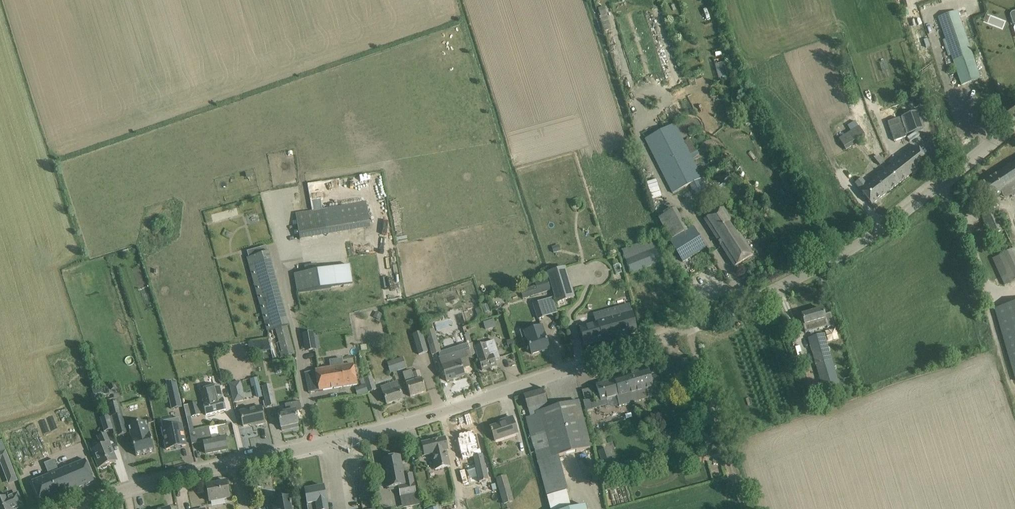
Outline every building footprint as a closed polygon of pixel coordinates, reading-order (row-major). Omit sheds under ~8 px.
[(957,11),(938,18),(945,40),(943,40),(948,57),(951,56),(961,86),(980,80),(957,11)] [(847,47),(833,56),(838,63),(851,54),(847,47)] [(723,62),(718,64),(721,78),(727,76),(723,62)] [(919,111),(902,116),(908,134),(924,128),(919,111)] [(902,116),(886,121),(892,139),(908,134),(902,116)] [(676,124),(647,139),(674,193),(703,178),(676,124)] [(840,139),(846,149),(847,149),(853,146),(865,138),(860,128),(852,132),(840,139)] [(861,178),(855,183),(861,191),(871,205),(928,161),(916,146),(872,180),(873,182),(867,186),(861,178)] [(978,186),(989,202),(1001,194),(1004,198),(1010,194),(1012,196),(1014,194),(1014,162),(978,186)] [(729,164),(693,187),(700,197),(736,175),(729,164)] [(366,201),(335,206),(339,226),(369,221),(366,201)] [(723,208),(705,220),(735,266),(752,255),(723,208)] [(996,210),(982,216),(991,237),(1005,231),(999,218),(997,212),(996,210)] [(693,227),(669,242),(682,263),(706,248),(693,227)] [(659,247),(625,260),(631,274),(664,261),(659,247)] [(1004,285),(1014,281),(1014,249),(993,257),(1004,285)] [(261,255),(249,258),(251,266),(256,282),(269,330),(276,328),(286,325),(289,325),(275,277),(271,260),(268,252),(262,254),(261,255)] [(330,269),(295,274),(298,292),(341,285),(352,284),(349,266),(330,269)] [(564,266),(547,272),(549,277),(557,302),(574,297),(564,266)] [(535,286),(528,289),(530,296),(538,294),(549,290),(546,279),(535,283),(535,286)] [(541,302),(533,305),(538,319),(546,316),(541,302)] [(995,309),(1014,376),(1014,303),(995,309)] [(596,324),(580,328),(584,345),(602,340),(603,341),(637,332),(632,314),(618,318),(616,308),(593,314),(596,324)] [(822,309),(802,315),(804,325),(803,325),(805,333),(827,327),(828,328),(834,326),(831,313),(824,315),(822,309)] [(541,324),(520,331),(523,340),(526,348),(529,346),(532,354),(549,348),(541,327),(541,324)] [(276,328),(284,356),(294,353),(286,325),(276,328)] [(433,330),(426,333),(428,340),(432,355),(440,352),(433,330)] [(313,332),(302,334),(303,342),(314,341),(313,332)] [(421,333),(413,335),(418,355),(427,352),(421,333)] [(810,338),(808,338),(824,392),(839,388),(826,343),(824,334),(814,337),(810,338)] [(248,341),(250,353),(270,350),(269,338),(248,341)] [(472,344),(468,345),(469,349),(471,355),(477,354),(479,359),(478,359),(482,371),(497,366),(495,360),(500,359),(494,341),(475,347),(474,343),(472,343),(472,344)] [(469,349),(440,359),(447,382),(464,376),(462,368),(470,366),(467,359),(472,358),(471,355),(469,349)] [(403,358),(395,360),(398,371),(406,368),(403,358)] [(395,360),(387,363),(390,373),(398,371),(395,360)] [(315,371),(305,373),(309,392),(319,391),(336,388),(357,384),(354,365),(332,368),(315,371)] [(647,369),(624,375),(632,403),(655,396),(651,380),(647,369)] [(412,371),(403,374),(410,397),(426,392),(422,379),(421,379),(419,371),(413,373),(412,371)] [(614,380),(596,385),(599,394),(600,402),(617,397),(619,406),(632,403),(624,375),(614,378),(614,380)] [(363,380),(360,380),(362,386),(364,386),(366,385),(368,392),(376,390),(372,377),(363,380)] [(250,379),(252,386),(258,384),(257,378),(250,379)] [(232,395),(243,392),(241,381),(229,384),(232,395)] [(397,382),(381,387),(387,404),(402,399),(397,382)] [(176,383),(166,386),(168,394),(169,393),(171,400),(170,401),(172,409),(181,407),(176,383)] [(203,404),(206,415),(226,410),(223,400),(219,385),(200,390),(204,404),(203,404)] [(275,405),(271,385),(263,387),(267,407),(275,405)] [(594,387),(582,389),(585,409),(598,407),(594,387)] [(543,391),(524,396),(530,417),(527,418),(529,426),(541,423),(538,412),(548,409),(543,391)] [(281,428),(282,431),(293,428),(292,426),(298,424),(295,412),(302,410),(300,401),(285,404),(287,412),(278,414),(281,428)] [(541,423),(529,426),(532,440),(538,461),(559,456),(561,455),(590,447),(578,401),(548,409),(538,412),(541,423)] [(108,406),(111,416),(113,416),(121,413),(118,403),(108,406)] [(192,417),(200,415),(197,403),(188,405),(192,417)] [(261,407),(240,412),(243,426),(255,424),(256,426),(265,423),(261,407)] [(127,433),(121,413),(113,416),(118,435),(127,433)] [(101,418),(105,431),(112,429),(112,428),(108,416),(101,418)] [(491,430),(490,431),(491,433),(492,433),(495,441),(517,434),(512,417),(504,420),(498,422),(499,425),(491,428),(491,430)] [(163,430),(162,430),(166,450),(175,448),(177,447),(186,445),(184,438),(183,433),(182,426),(180,426),(179,418),(174,419),(174,420),(167,421),(169,428),(163,430)] [(132,438),(131,438),(136,456),(154,451),(149,433),(149,434),(146,422),(129,427),(132,438)] [(189,431),(192,444),(204,441),(206,454),(227,450),(224,437),(212,439),(209,427),(189,431)] [(460,439),(458,440),(461,455),(462,455),(463,459),(474,457),(482,455),(481,450),(477,435),(475,436),(474,432),(459,435),(460,439)] [(100,468),(102,467),(103,469),(107,467),(107,465),(116,461),(105,434),(98,437),(102,446),(92,450),(100,468)] [(445,439),(422,444),(424,456),(432,454),(435,470),(449,466),(446,451),(448,450),(445,439)] [(607,448),(597,452),(608,483),(625,477),(621,467),(615,469),(607,448)] [(5,473),(9,484),(17,481),(5,451),(0,453),(0,460),(5,473)] [(482,455),(474,457),(480,482),(488,480),(482,455)] [(400,456),(382,460),(388,488),(399,486),(401,497),(416,494),(412,474),(403,475),(400,456)] [(559,456),(538,461),(544,485),(565,479),(559,456)] [(49,475),(32,482),(40,503),(94,481),(85,460),(58,471),(49,475)] [(506,476),(497,479),(504,504),(513,501),(506,476)] [(226,481),(206,485),(210,502),(229,498),(226,481)] [(304,490),(308,508),(327,508),(326,501),(327,501),(324,487),(304,490)] [(22,506),(17,494),(8,498),(7,496),(0,499),(0,508),(13,508),(22,506)] [(289,497),(274,500),(275,506),(272,507),(273,508),(291,508),(289,497)]
